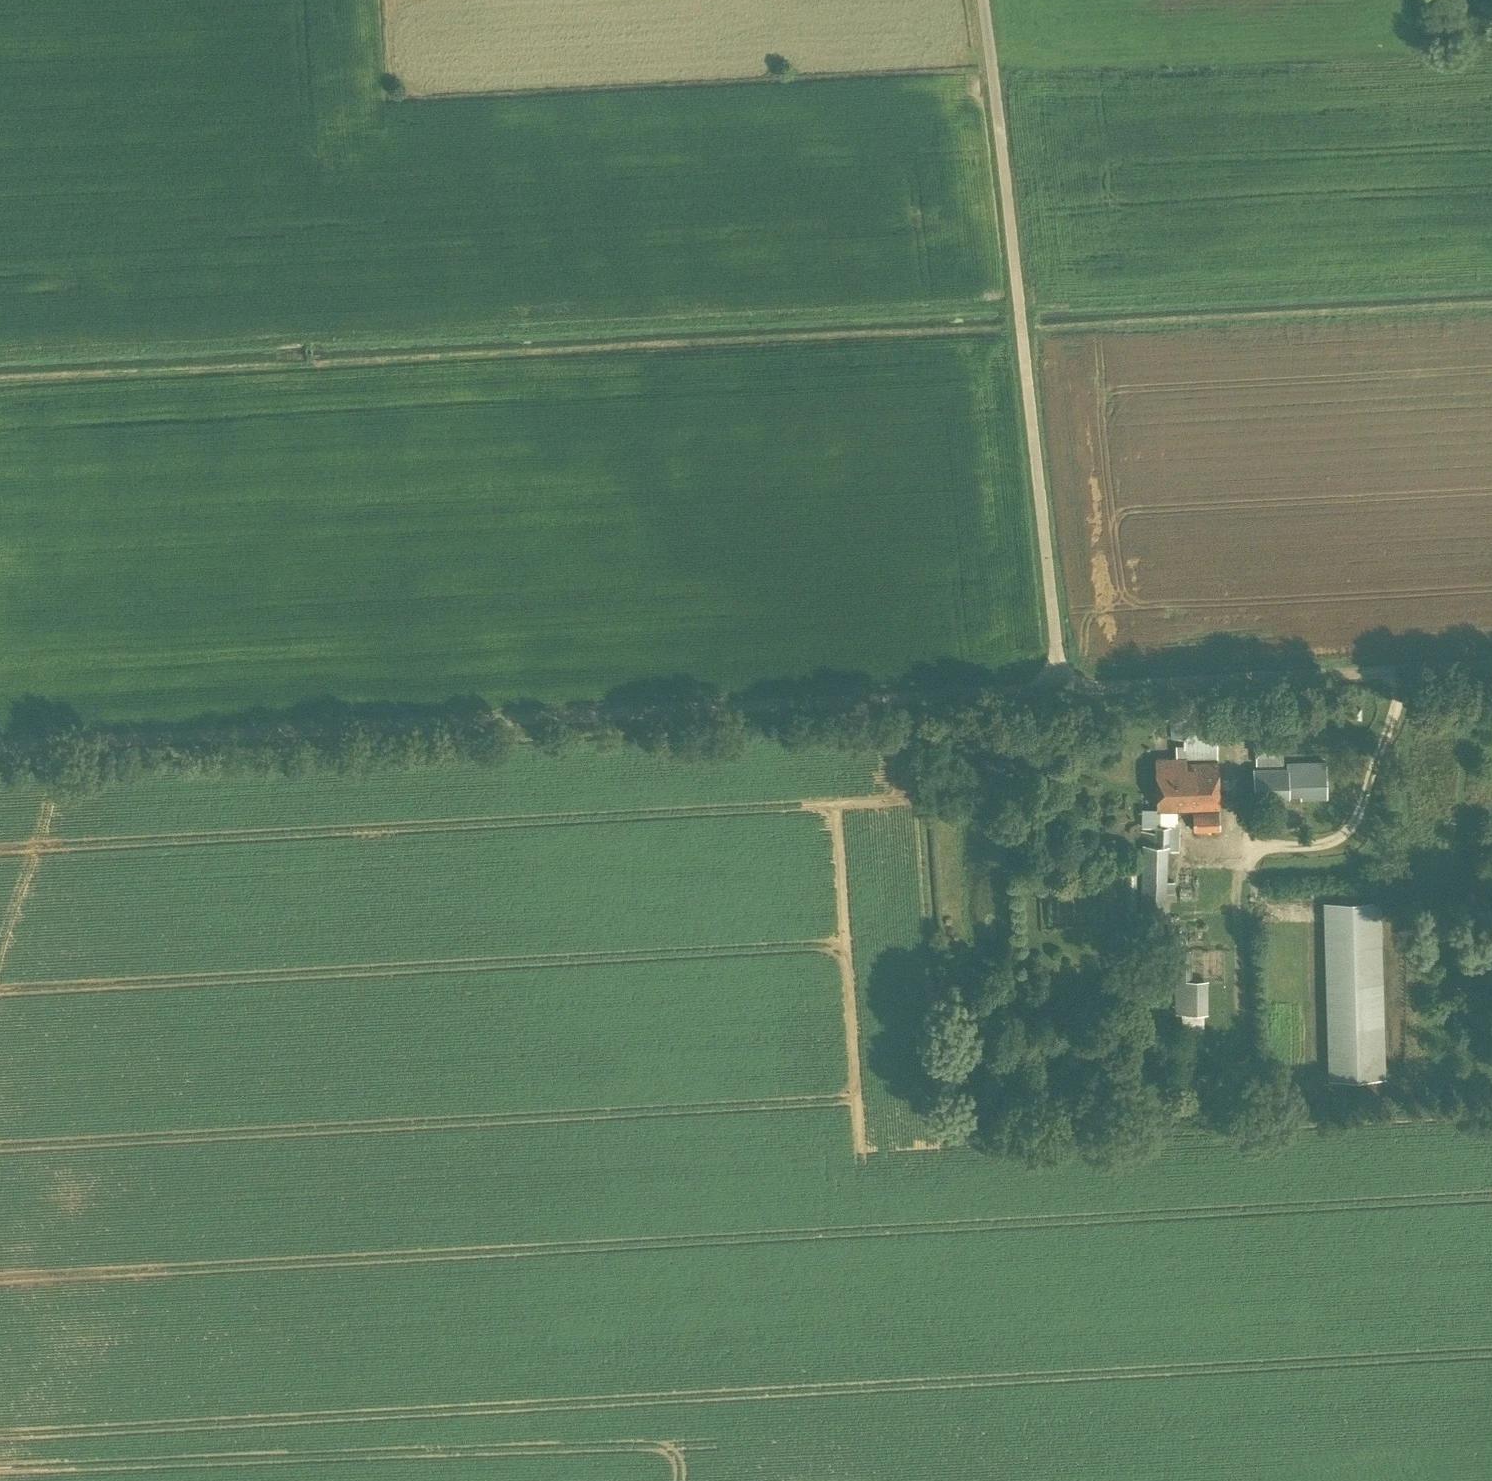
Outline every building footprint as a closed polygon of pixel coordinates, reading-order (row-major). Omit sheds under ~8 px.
[(1217,756),(1216,709),(1171,711),(1172,736),(1184,736),(1184,743),(1176,744),(1176,756),(1156,757),(1158,807),(1142,807),(1142,826),(1155,826),(1154,831),(1141,831),(1141,843),(1143,843),(1141,924),(1166,925),(1168,849),(1182,850),(1182,825),(1180,825),(1180,820),(1178,820),(1177,809),(1219,807),(1217,761),(1185,762),(1185,756),(1217,756)] [(1257,763),(1282,762),(1280,727),(1256,728),(1257,763)] [(1326,760),(1287,761),(1287,766),(1254,767),(1255,799),(1290,798),(1290,795),(1301,795),(1301,798),(1328,797),(1326,760)] [(1215,833),(1215,828),(1221,828),(1220,810),(1193,811),(1194,829),(1200,829),(1200,834),(1215,833)] [(1377,893),(1319,895),(1325,1073),(1383,1071),(1377,893)] [(1415,961),(1432,954),(1427,943),(1410,950),(1415,961)] [(1191,950),(1175,950),(1175,1013),(1183,1013),(1183,1023),(1204,1023),(1204,1014),(1209,1014),(1208,981),(1191,981),(1191,950)] [(1206,1072),(1191,1073),(1191,1086),(1207,1085),(1206,1072)] [(986,1084),(986,1075),(976,1076),(976,1091),(990,1091),(990,1084),(986,1084)]
